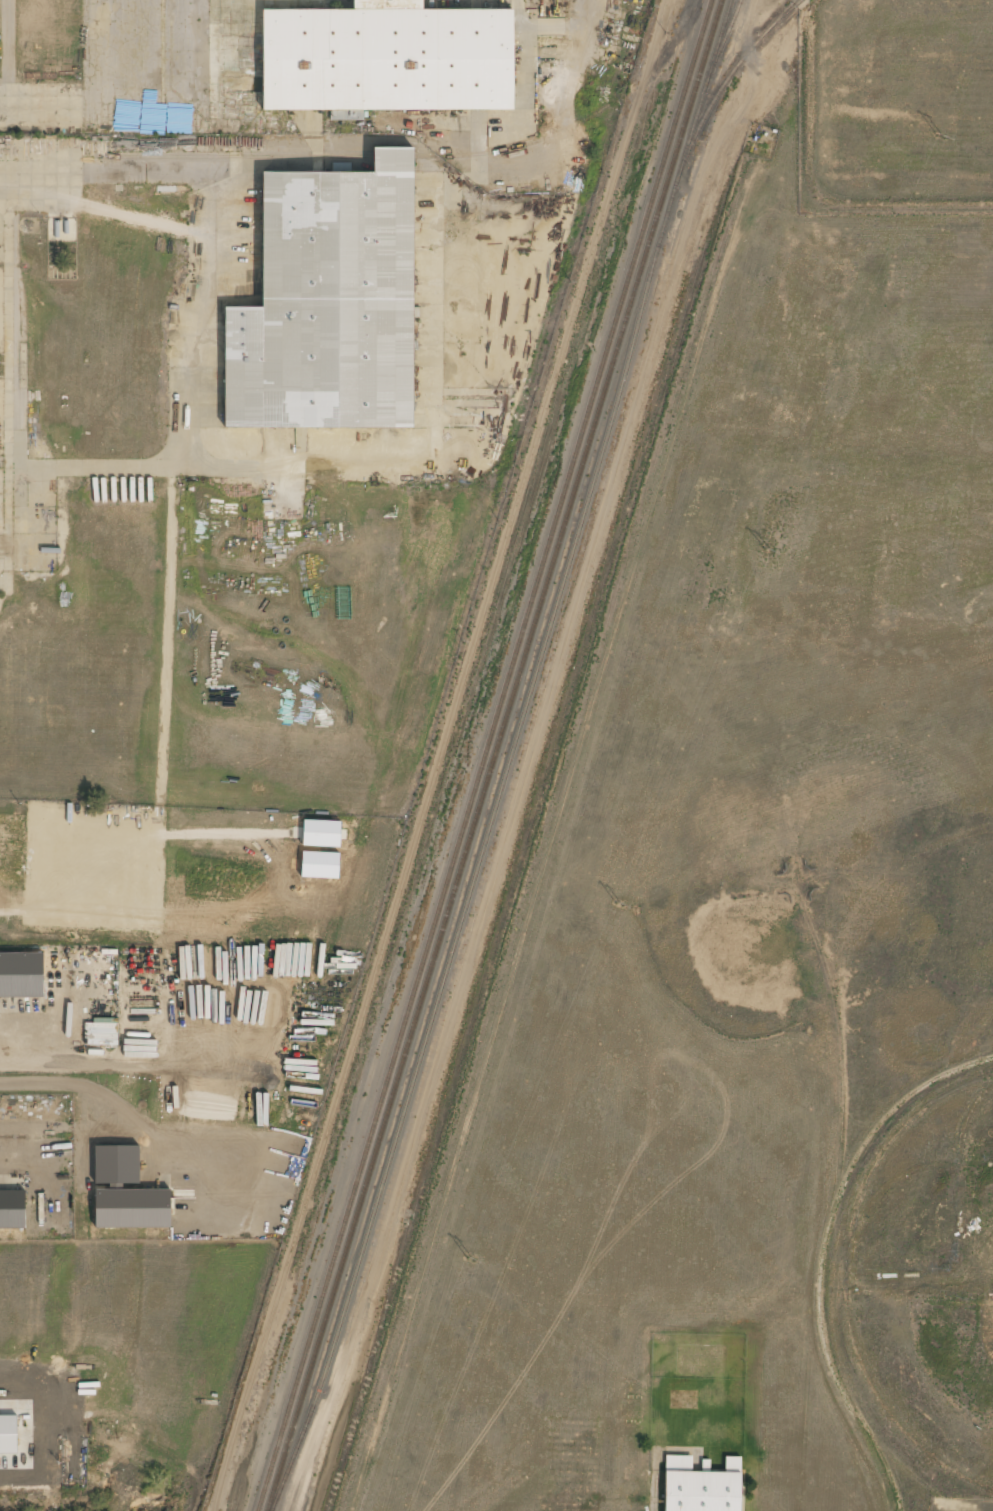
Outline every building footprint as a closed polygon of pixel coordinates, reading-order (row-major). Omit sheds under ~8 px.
[(423,10),(423,0),(353,0),(353,10),(263,10),(263,111),(331,111),(330,121),(363,121),(363,110),(513,111),(513,10),(423,10)] [(263,173),(263,308),(225,308),(225,428),(413,428),(413,148),(374,148),(374,173),(263,173)] [(340,848),(341,822),(304,821),(303,847),(340,848)] [(0,953),(0,998),(44,998),(43,953),(0,953)] [(26,1229),(26,1190),(0,1190),(0,1229),(26,1229)] [(96,1228),(171,1228),(171,1190),(96,1190),(96,1228)] [(0,1416),(0,1454),(18,1454),(17,1416),(0,1416)] [(741,1457),(725,1457),(725,1473),(692,1473),(692,1457),(666,1456),(665,1510),(740,1510),(741,1457)]
